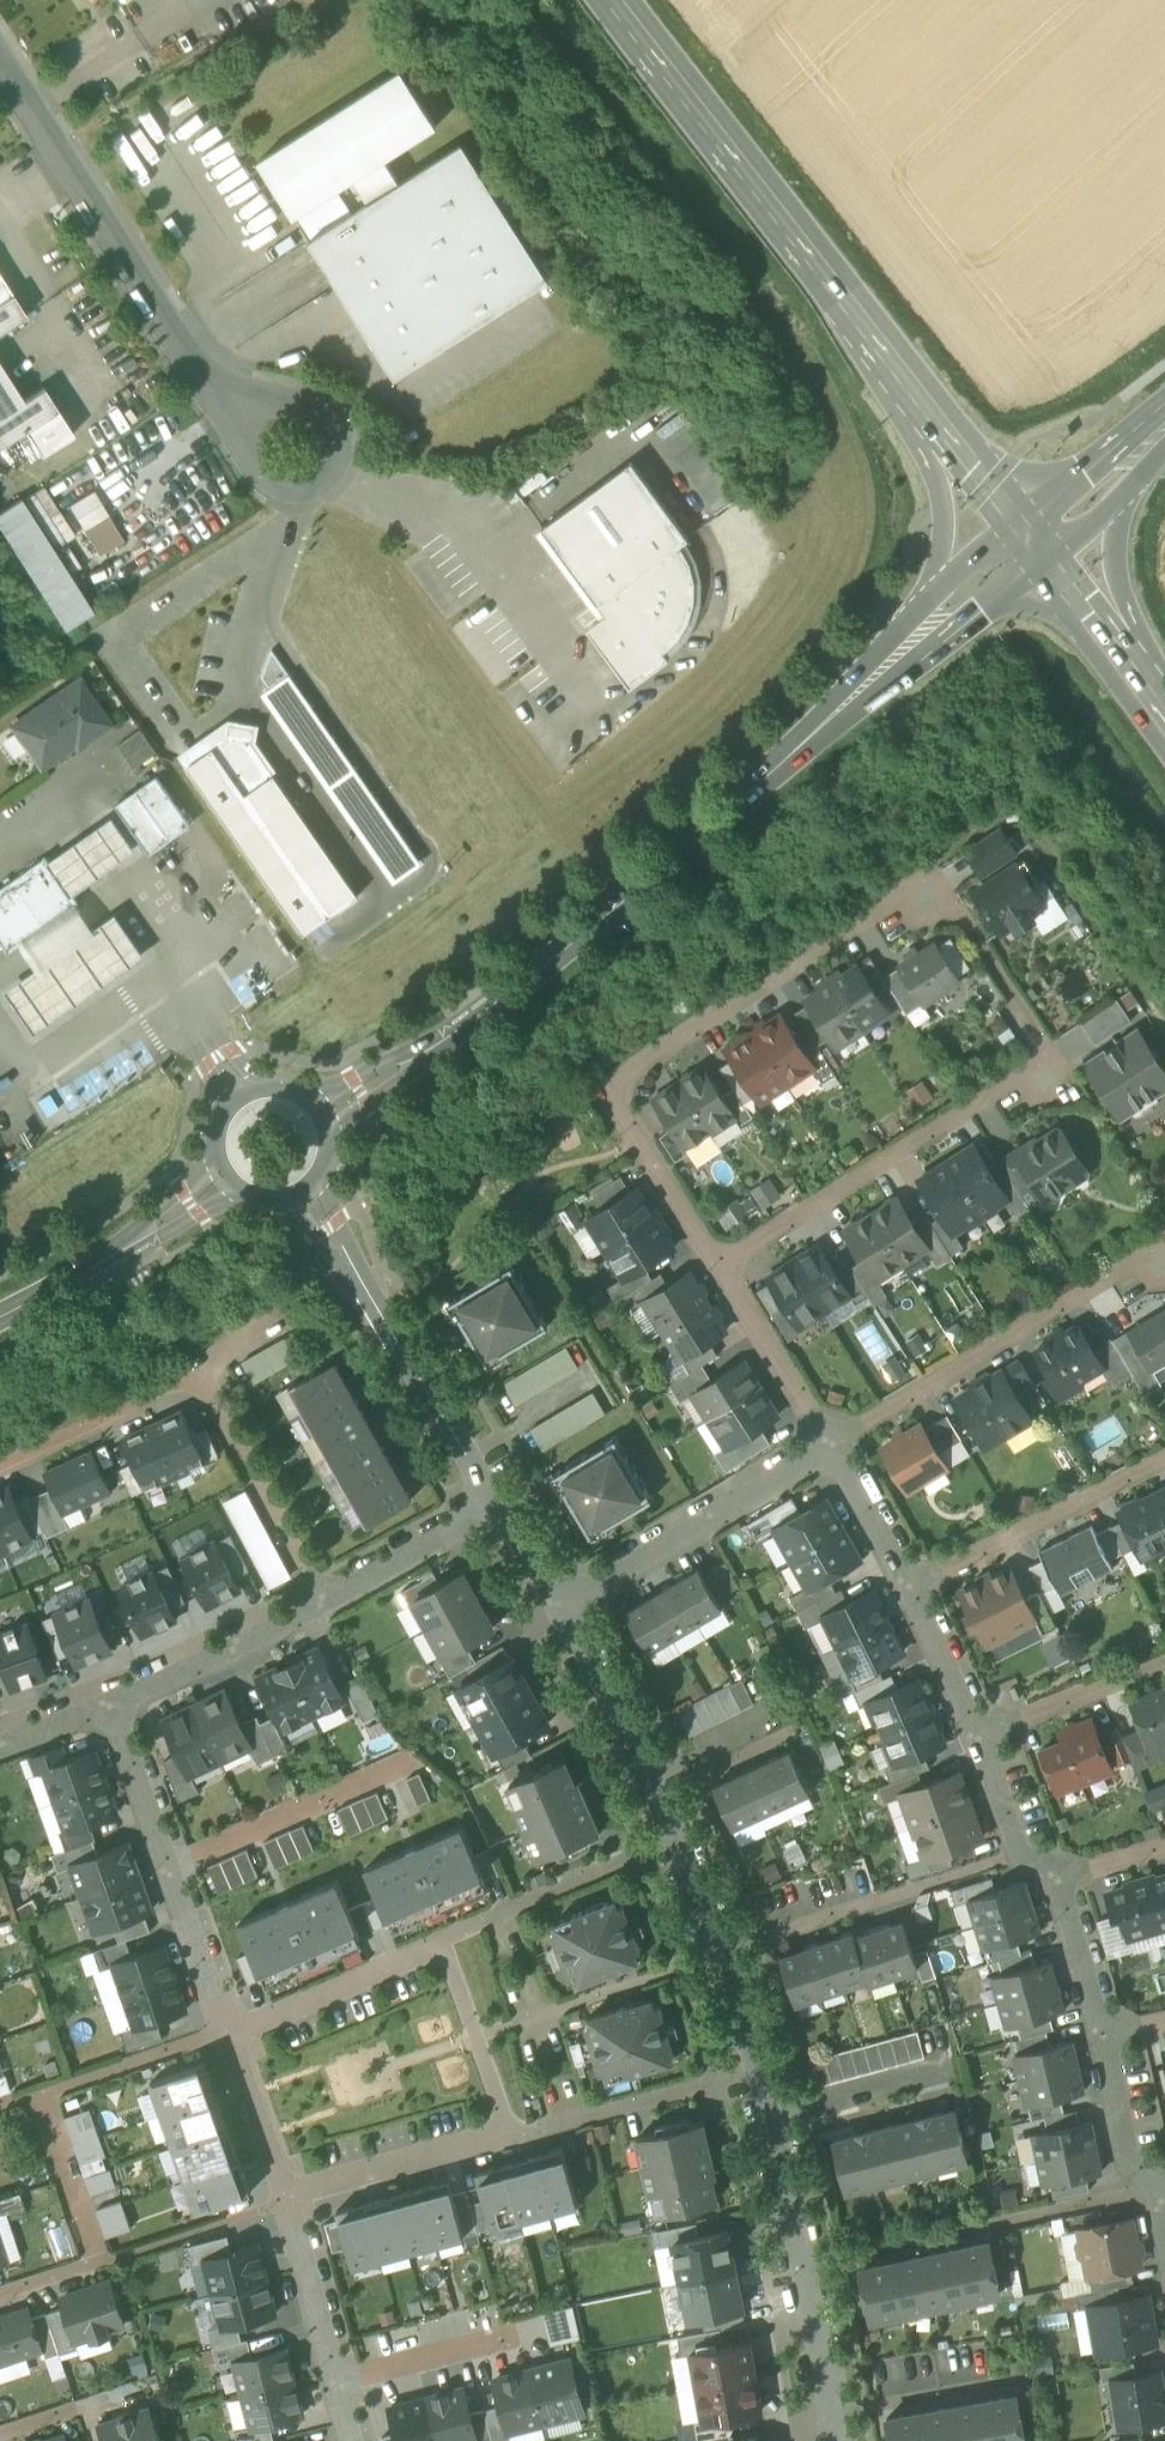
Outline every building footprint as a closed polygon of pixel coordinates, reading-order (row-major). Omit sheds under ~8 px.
[(353,180),(369,204),(400,184),(384,160),(436,127),(401,71),(258,162),(293,218),(297,216),(337,190),(353,180)] [(462,144),(400,184),(369,204),(353,214),(312,240),(309,242),(395,378),(549,281),(462,144)] [(297,216),(312,240),(353,214),(337,190),(297,216)] [(13,294),(0,274),(0,302),(13,294)] [(13,294),(0,302),(0,332),(26,316),(13,294)] [(25,430),(58,409),(44,387),(23,400),(0,363),(0,446),(25,430)] [(73,433),(58,409),(25,430),(40,454),(73,433)] [(656,428),(690,476),(713,460),(678,412),(656,428)] [(586,629),(630,689),(669,660),(664,652),(679,638),(689,621),(695,602),(695,582),(690,563),(680,545),(689,539),(632,462),(542,528),(606,615),(586,629)] [(21,497),(0,510),(0,528),(62,628),(93,610),(21,497)] [(109,517),(84,531),(100,555),(124,540),(109,517)] [(262,677),(270,688),(288,675),(272,650),(262,677)] [(262,694),(393,884),(421,864),(289,675),(262,694)] [(40,744),(51,760),(85,736),(88,740),(111,724),(79,679),(12,726),(30,751),(40,744)] [(109,734),(117,746),(141,729),(132,718),(109,734)] [(211,751),(243,797),(274,776),(251,743),(254,730),(229,725),(227,739),(211,751)] [(117,746),(133,769),(136,768),(145,761),(157,753),(141,729),(117,746)] [(304,935),(328,917),(273,838),(243,797),(211,751),(187,767),(304,935)] [(136,768),(147,784),(156,777),(145,761),(136,768)] [(243,797),(273,838),(303,817),(274,776),(243,797)] [(190,825),(156,777),(147,784),(116,805),(150,853),(190,825)] [(49,861),(72,895),(136,851),(112,817),(49,861)] [(358,897),(303,817),(273,838),(328,917),(358,897)] [(964,851),(981,878),(1018,854),(1000,827),(964,851)] [(19,944),(76,904),(78,903),(72,895),(49,861),(46,857),(0,889),(0,939),(9,951),(19,944)] [(976,897),(1000,933),(1013,924),(1017,930),(1034,920),(1029,914),(1043,905),(1031,887),(1038,882),(1024,861),(991,882),(993,886),(976,897)] [(19,944),(37,969),(94,929),(76,904),(19,944)] [(115,914),(94,929),(37,969),(5,991),(35,1033),(145,957),(115,914)] [(950,939),(937,947),(957,977),(969,969),(950,939)] [(959,981),(957,977),(937,947),(935,944),(898,968),(922,1004),(923,1005),(959,981)] [(876,994),(888,986),(883,978),(870,958),(858,966),(876,994)] [(858,966),(831,984),(862,1031),(889,1014),(876,994),(858,966)] [(898,968),(883,978),(888,986),(906,1014),(922,1004),(898,968)] [(835,1049),(862,1031),(831,984),(804,1001),(807,1005),(829,1039),(835,1049)] [(1081,1023),(1095,1045),(1131,1021),(1117,1000),(1081,1023)] [(795,1013),(812,1039),(817,1047),(829,1039),(807,1005),(795,1013)] [(780,1017),(753,1034),(786,1084),(812,1068),(813,1067),(800,1047),(780,1017)] [(1120,1117),(1164,1088),(1164,1073),(1138,1031),(1086,1065),(1120,1117)] [(759,1102),(786,1084),(753,1034),(726,1052),(732,1060),(755,1096),(759,1102)] [(835,1075),(817,1047),(812,1039),(800,1047),(813,1067),(812,1068),(822,1084),(835,1075)] [(720,1068),(733,1089),(743,1104),(755,1096),(732,1060),(720,1068)] [(702,1068),(678,1084),(710,1134),(735,1118),(721,1097),(702,1068)] [(686,1150),(710,1134),(678,1084),(653,1100),(672,1130),(685,1150),(686,1150)] [(752,1118),(743,1104),(733,1089),(721,1097),(735,1118),(740,1126),(752,1118)] [(660,1138),(675,1161),(688,1153),(686,1150),(685,1150),(672,1130),(660,1138)] [(1054,1134),(1019,1156),(1017,1157),(1034,1183),(1044,1199),(1080,1176),(1082,1169),(1078,1163),(1082,1155),(1075,1145),(1067,1146),(1061,1135),(1054,1134)] [(973,1148),(947,1165),(981,1218),(992,1211),(994,1206),(1004,1199),(1005,1198),(995,1182),(973,1148)] [(1019,1192),(1034,1183),(1017,1157),(1019,1156),(1017,1154),(1001,1164),(1007,1174),(1019,1192)] [(969,1225),(981,1218),(947,1165),(920,1181),(942,1216),(952,1232),(953,1231),(964,1224),(969,1225)] [(1004,1199),(1015,1215),(1028,1207),(1019,1192),(1007,1174),(995,1182),(1005,1198),(1004,1199)] [(762,1206),(780,1195),(769,1176),(751,1188),(762,1206)] [(592,1195),(602,1211),(631,1193),(621,1177),(592,1195)] [(587,1220),(606,1250),(654,1219),(636,1190),(631,1193),(602,1211),(587,1220)] [(718,1208),(725,1224),(759,1207),(752,1192),(718,1208)] [(884,1208),(871,1217),(901,1264),(926,1249),(927,1248),(915,1228),(898,1200),(892,1199),(885,1204),(884,1208)] [(930,1223),(950,1256),(963,1247),(953,1231),(952,1232),(942,1216),(930,1223)] [(877,1280),(901,1264),(871,1217),(859,1225),(854,1224),(847,1228),(845,1233),(863,1261),(875,1281),(877,1280)] [(623,1278),(624,1280),(645,1267),(673,1249),(654,1219),(606,1250),(623,1278)] [(926,1249),(936,1265),(950,1256),(930,1223),(927,1219),(915,1228),(927,1248),(926,1249)] [(818,1246),(792,1263),(824,1313),(850,1296),(838,1276),(818,1246)] [(863,1261),(850,1268),(838,1276),(850,1296),(856,1305),(868,1297),(873,1305),(887,1296),(877,1280),(875,1281),(863,1261)] [(800,1328),(824,1313),(792,1263),(766,1279),(769,1283),(785,1308),(799,1329),(800,1328)] [(450,1303),(486,1364),(547,1327),(511,1266),(450,1303)] [(616,1302),(624,1297),(652,1279),(645,1267),(624,1280),(623,1278),(607,1289),(616,1302)] [(660,1274),(652,1279),(624,1297),(633,1312),(646,1304),(644,1302),(668,1287),(660,1274)] [(646,1304),(663,1331),(707,1304),(689,1274),(668,1287),(644,1302),(646,1304)] [(769,1318),(772,1316),(785,1308),(769,1283),(753,1294),(769,1318)] [(725,1332),(707,1304),(663,1331),(681,1360),(709,1342),(725,1332)] [(799,1329),(785,1308),(772,1316),(788,1341),(802,1332),(800,1328),(799,1329)] [(1151,1369),(1164,1360),(1164,1312),(1130,1333),(1151,1369)] [(1046,1379),(1059,1400),(1081,1387),(1078,1383),(1101,1369),(1103,1368),(1092,1350),(1077,1326),(1063,1335),(1060,1331),(1048,1338),(1050,1342),(1035,1351),(1050,1376),(1046,1379)] [(1130,1333),(1113,1343),(1132,1374),(1143,1392),(1159,1382),(1151,1369),(1130,1333)] [(1112,1386),(1132,1374),(1113,1343),(1110,1338),(1092,1350),(1103,1368),(1101,1369),(1112,1386)] [(242,1363),(254,1383),(295,1360),(283,1339),(242,1363)] [(681,1360),(689,1374),(702,1365),(718,1356),(709,1342),(681,1360)] [(567,1375),(577,1368),(565,1348),(555,1354),(567,1375)] [(557,1381),(567,1375),(555,1354),(545,1360),(557,1381)] [(547,1387),(557,1381),(545,1360),(534,1366),(547,1387)] [(1001,1372),(1016,1397),(1033,1386),(1019,1361),(1001,1372)] [(288,1388),(302,1411),(347,1386),(334,1362),(288,1388)] [(709,1419),(710,1419),(758,1389),(742,1363),(713,1382),(693,1394),(694,1394),(709,1419)] [(713,1382),(702,1365),(689,1374),(669,1386),(680,1403),(694,1394),(693,1394),(713,1382)] [(536,1393),(547,1387),(534,1366),(524,1372),(536,1393)] [(526,1399),(536,1393),(524,1372),(514,1378),(526,1399)] [(955,1400),(985,1448),(1030,1420),(1016,1397),(1001,1372),(955,1400)] [(516,1405),(526,1399),(514,1378),(504,1384),(516,1405)] [(360,1408),(347,1386),(302,1411),(314,1434),(360,1408)] [(758,1389),(710,1419),(727,1447),(728,1448),(760,1428),(777,1418),(758,1389)] [(594,1420),(604,1414),(592,1393),(582,1399),(594,1420)] [(584,1426),(594,1420),(582,1399),(572,1405),(584,1426)] [(574,1432),(584,1426),(572,1405),(561,1412),(574,1432)] [(372,1431),(360,1408),(314,1434),(327,1457),(372,1431)] [(182,1412),(152,1426),(175,1476),(206,1463),(193,1436),(182,1412)] [(563,1438),(574,1432),(561,1412),(551,1418),(563,1438)] [(922,1431),(937,1455),(961,1441),(946,1416),(922,1431)] [(553,1444),(563,1438),(551,1418),(541,1424),(553,1444)] [(543,1450),(553,1444),(541,1424),(531,1430),(543,1450)] [(152,1426),(122,1439),(133,1464),(145,1490),(175,1476),(152,1426)] [(883,1449),(907,1490),(945,1468),(937,1455),(922,1431),(920,1427),(883,1449)] [(715,1454),(726,1472),(771,1444),(760,1428),(728,1448),(727,1447),(715,1454)] [(206,1430),(193,1436),(206,1463),(218,1457),(206,1430)] [(385,1453),(372,1431),(327,1457),(340,1479),(385,1453)] [(553,1476),(590,1537),(651,1500),(615,1439),(553,1476)] [(92,1451),(44,1473),(51,1489),(55,1496),(63,1515),(80,1507),(111,1493),(92,1451)] [(398,1476),(385,1453),(340,1479),(353,1502),(398,1476)] [(133,1464),(120,1469),(132,1496),(145,1490),(133,1464)] [(411,1500),(398,1476),(353,1502),(366,1525),(411,1500)] [(0,1492),(0,1549),(1,1552),(32,1539),(14,1500),(9,1488),(0,1492)] [(29,1499),(33,1506),(55,1496),(51,1489),(29,1499)] [(1142,1558),(1154,1552),(1161,1554),(1164,1552),(1164,1492),(1164,1490),(1119,1513),(1123,1521),(1136,1547),(1142,1558)] [(224,1504),(269,1588),(290,1577),(246,1493),(224,1504)] [(27,1494),(14,1500),(32,1539),(45,1533),(33,1506),(29,1499),(27,1494)] [(69,1528),(63,1515),(55,1496),(33,1506),(45,1533),(47,1538),(69,1528)] [(746,1525),(756,1542),(775,1531),(775,1530),(802,1515),(791,1497),(746,1525)] [(775,1531),(792,1560),(843,1531),(826,1501),(802,1515),(775,1530),(775,1531)] [(63,1515),(69,1528),(86,1520),(80,1507),(63,1515)] [(1110,1528),(1123,1554),(1136,1547),(1123,1521),(1110,1528)] [(1056,1587),(1060,1595),(1112,1568),(1109,1561),(1096,1535),(1092,1527),(1039,1554),(1043,1561),(1056,1587)] [(1096,1535),(1109,1561),(1123,1554),(1110,1528),(1096,1535)] [(859,1561),(843,1531),(792,1560),(807,1588),(808,1589),(828,1578),(859,1561)] [(229,1535),(215,1543),(235,1579),(248,1572),(229,1535)] [(205,1545),(180,1558),(206,1607),(221,1599),(223,1601),(235,1594),(234,1593),(241,1589),(235,1579),(215,1543),(207,1548),(205,1545)] [(1029,1568),(1042,1594),(1056,1587),(1043,1561),(1029,1568)] [(713,1570),(727,1594),(739,1587),(726,1563),(713,1570)] [(168,1566),(154,1572),(171,1609),(185,1603),(168,1566)] [(976,1626),(986,1646),(1034,1622),(1035,1621),(1024,1599),(1009,1568),(959,1592),(970,1613),(965,1615),(972,1628),(976,1626)] [(698,1570),(674,1584),(697,1623),(722,1609),(698,1570)] [(127,1585),(119,1589),(142,1637),(157,1629),(158,1631),(171,1625),(170,1623),(176,1620),(171,1609),(154,1572),(145,1576),(144,1574),(126,1583),(127,1585)] [(401,1592),(408,1606),(413,1603),(412,1602),(441,1586),(434,1574),(401,1592)] [(413,1603),(427,1628),(477,1600),(463,1574),(441,1586),(412,1602),(413,1603)] [(790,1598),(797,1612),(816,1602),(835,1592),(828,1578),(808,1589),(807,1588),(790,1598)] [(50,1597),(57,1614),(89,1601),(81,1583),(50,1597)] [(673,1638),(697,1623),(674,1584),(650,1599),(673,1638)] [(835,1592),(816,1602),(823,1616),(848,1604),(841,1589),(835,1592)] [(1034,1622),(1042,1638),(1059,1630),(1040,1591),(1024,1599),(1035,1621),(1034,1622)] [(823,1618),(838,1646),(887,1622),(872,1592),(848,1604),(823,1616),(823,1618)] [(649,1652),(673,1638),(650,1599),(626,1613),(649,1652)] [(493,1629),(477,1600),(427,1628),(442,1656),(443,1657),(465,1644),(493,1629)] [(77,1665),(111,1651),(89,1601),(57,1614),(55,1615),(72,1654),(77,1665)] [(823,1618),(823,1616),(816,1602),(797,1612),(805,1627),(823,1618)] [(72,1654),(55,1615),(42,1621),(59,1660),(72,1654)] [(902,1653),(887,1622),(838,1646),(852,1676),(853,1677),(876,1665),(902,1653)] [(0,1634),(0,1659),(3,1669),(11,1690),(47,1678),(28,1624),(0,1634)] [(449,1677),(465,1668),(475,1661),(465,1644),(443,1657),(442,1656),(438,1658),(449,1677)] [(502,1646),(475,1661),(465,1668),(472,1681),(510,1660),(502,1646)] [(300,1662),(289,1667),(313,1716),(343,1701),(318,1649),(298,1658),(300,1662)] [(459,1688),(478,1723),(484,1719),(530,1694),(510,1659),(510,1660),(472,1681),(459,1688)] [(850,1677),(857,1691),(883,1679),(876,1665),(853,1677),(852,1676),(850,1677)] [(283,1730),(313,1716),(289,1667),(279,1672),(277,1668),(258,1678),(283,1730)] [(892,1675),(883,1679),(857,1691),(853,1692),(860,1707),(873,1702),(872,1700),(898,1689),(892,1675)] [(343,1683),(364,1722),(379,1714),(359,1676),(343,1683)] [(742,1680),(729,1686),(741,1711),(754,1705),(742,1680)] [(876,1718),(883,1733),(931,1713),(918,1681),(898,1689),(872,1700),(873,1702),(879,1717),(876,1718)] [(729,1686),(716,1692),(728,1717),(741,1711),(729,1686)] [(1148,1746),(1149,1746),(1164,1740),(1164,1690),(1131,1704),(1143,1733),(1148,1746)] [(224,1692),(194,1707),(220,1761),(249,1747),(250,1746),(240,1725),(224,1692)] [(716,1692),(703,1699),(715,1724),(728,1717),(716,1692)] [(530,1694),(484,1719),(491,1731),(485,1735),(495,1754),(522,1739),(547,1725),(530,1694)] [(703,1699),(690,1705),(703,1730),(715,1724),(703,1699)] [(690,1736),(703,1730),(690,1705),(677,1711),(690,1736)] [(191,1775),(220,1761),(194,1707),(164,1722),(179,1754),(189,1776),(191,1775)] [(945,1744),(931,1713),(883,1733),(889,1749),(892,1747),(899,1762),(899,1764),(923,1754),(945,1744)] [(249,1747),(257,1765),(275,1756),(259,1724),(256,1717),(240,1725),(250,1746),(249,1747)] [(259,1724),(275,1756),(287,1750),(272,1718),(259,1724)] [(478,1723),(485,1735),(491,1731),(484,1719),(478,1723)] [(1041,1751),(1058,1793),(1111,1771),(1090,1720),(1059,1733),(1063,1741),(1041,1751)] [(1130,1758),(1123,1741),(1118,1729),(1105,1734),(1117,1763),(1130,1758)] [(1143,1733),(1123,1741),(1130,1758),(1134,1767),(1154,1759),(1149,1746),(1148,1746),(1143,1733)] [(495,1754),(504,1770),(531,1755),(522,1739),(495,1754)] [(1154,1759),(1164,1755),(1164,1740),(1149,1746),(1154,1759)] [(30,1759),(36,1775),(45,1772),(45,1770),(67,1762),(62,1748),(30,1759)] [(248,1749),(232,1758),(239,1769),(255,1761),(248,1749)] [(790,1752),(764,1763),(783,1805),(809,1793),(790,1752)] [(45,1772),(56,1802),(106,1784),(94,1753),(67,1762),(45,1770),(45,1772)] [(164,1762),(179,1802),(199,1792),(191,1775),(189,1776),(179,1754),(164,1762)] [(884,1768),(890,1783),(918,1772),(929,1768),(923,1754),(899,1764),(899,1762),(884,1768)] [(514,1807),(537,1859),(598,1833),(581,1793),(578,1795),(564,1762),(519,1782),(528,1801),(514,1807)] [(758,1816),(783,1805),(764,1763),(739,1775),(758,1816)] [(923,1787),(918,1772),(890,1783),(878,1788),(884,1803),(903,1796),(902,1794),(923,1787)] [(431,1799),(419,1774),(406,1779),(418,1805),(431,1799)] [(903,1796),(914,1826),(969,1806),(957,1774),(923,1787),(902,1794),(903,1796)] [(732,1828),(758,1816),(739,1775),(713,1787),(732,1828)] [(116,1814),(106,1784),(56,1802),(66,1830),(66,1831),(89,1823),(116,1814)] [(337,1810),(350,1836),(388,1819),(377,1793),(337,1810)] [(981,1839),(969,1806),(914,1826),(925,1857),(925,1859),(948,1851),(981,1839)] [(59,1832),(66,1851),(93,1841),(95,1840),(89,1823),(66,1831),(66,1830),(59,1832)] [(303,1825),(264,1843),(276,1868),(314,1851),(303,1825)] [(475,1856),(462,1827),(415,1847),(416,1849),(405,1854),(404,1852),(363,1870),(375,1897),(387,1924),(415,1912),(415,1913),(458,1894),(458,1893),(486,1881),(475,1856)] [(98,1856),(93,1841),(66,1851),(52,1856),(58,1872),(72,1867),(71,1866),(98,1856)] [(72,1867),(82,1898),(139,1877),(128,1846),(98,1856),(71,1866),(72,1867)] [(246,1850),(208,1867),(219,1893),(257,1876),(246,1850)] [(499,1875),(488,1851),(475,1856),(486,1881),(499,1875)] [(905,1865),(910,1878),(953,1865),(948,1851),(925,1859),(925,1857),(905,1865)] [(151,1911),(139,1877),(82,1898),(94,1931),(113,1924),(144,1913),(151,1911)] [(951,1891),(955,1905),(969,1901),(969,1900),(996,1892),(992,1878),(951,1891)] [(1129,1938),(1164,1927),(1164,1878),(1153,1881),(1152,1878),(1127,1886),(1128,1889),(1108,1895),(1115,1917),(1122,1914),(1129,1938)] [(249,1952),(261,1979),(289,1966),(290,1967),(332,1949),(332,1948),(360,1936),(348,1909),(336,1881),(289,1901),(290,1903),(279,1908),(278,1906),(237,1924),(249,1952)] [(969,1901),(977,1925),(1032,1908),(1024,1883),(996,1892),(969,1900),(969,1901)] [(387,1924),(375,1897),(362,1903),(374,1930),(387,1924)] [(573,1977),(577,1985),(638,1961),(635,1953),(640,1951),(623,1906),(618,1908),(614,1900),(553,1924),(556,1932),(551,1934),(568,1979),(573,1977)] [(348,1909),(360,1936),(374,1930),(362,1903),(348,1909)] [(1039,1933),(1032,1908),(977,1925),(985,1950),(1017,1940),(1039,1933)] [(113,1924),(119,1943),(126,1940),(151,1932),(144,1913),(113,1924)] [(1100,1921),(1111,1958),(1133,1952),(1129,1938),(1122,1914),(1115,1917),(1100,1921)] [(902,1922),(878,1930),(893,1976),(918,1968),(902,1922)] [(868,1984),(893,1976),(878,1930),(855,1938),(854,1938),(867,1979),(867,1980),(868,1984)] [(844,1987),(867,1980),(867,1979),(854,1938),(855,1938),(853,1934),(829,1942),(844,1987)] [(132,1958),(126,1940),(119,1943),(94,1951),(100,1971),(115,1966),(114,1964),(132,1958)] [(985,1950),(989,1964),(1021,1954),(1017,1940),(985,1950)] [(820,1995),(844,1987),(829,1942),(805,1950),(820,1995)] [(115,1966),(125,1996),(174,1979),(164,1947),(132,1958),(114,1964),(115,1966)] [(795,2004),(820,1995),(805,1950),(780,1958),(795,2004)] [(261,1979),(249,1952),(236,1958),(247,1985),(261,1979)] [(998,1961),(1002,1975),(1035,1966),(1031,1952),(998,1961)] [(993,1978),(1000,2003),(1056,1987),(1049,1962),(1035,1966),(1002,1975),(993,1978)] [(135,2026),(136,2028),(157,2021),(185,2011),(174,1979),(125,1996),(135,2026)] [(1063,2012),(1056,1987),(1000,2003),(1008,2028),(1016,2026),(1050,2016),(1063,2012)] [(604,2072),(607,2080),(670,2062),(667,2053),(672,2052),(659,2006),(654,2007),(651,1999),(588,2017),(591,2026),(585,2027),(599,2073),(604,2072)] [(1016,2026),(1020,2039),(1054,2030),(1050,2016),(1016,2026)] [(120,2032),(127,2051),(163,2039),(157,2021),(136,2028),(135,2026),(120,2032)] [(911,2062),(924,2058),(917,2032),(904,2035),(911,2062)] [(1047,2033),(1020,2039),(1014,2041),(1017,2055),(1050,2047),(1047,2033)] [(898,2066),(911,2062),(904,2035),(891,2039),(898,2066)] [(885,2069),(898,2066),(891,2039),(877,2042),(885,2069)] [(871,2073),(885,2069),(877,2042),(864,2046),(871,2073)] [(1015,2055),(1021,2081),(1077,2067),(1071,2042),(1050,2047),(1017,2055),(1015,2055)] [(858,2076),(871,2073),(864,2046),(851,2049),(858,2076)] [(845,2080),(858,2076),(851,2049),(838,2053),(845,2080)] [(831,2083),(845,2080),(838,2053),(824,2057),(831,2083)] [(818,2087),(831,2083),(824,2057),(811,2060),(818,2087)] [(205,2063),(150,2082),(162,2114),(216,2095),(205,2063)] [(1083,2093),(1077,2067),(1021,2081),(1027,2107),(1028,2106),(1061,2098),(1083,2093)] [(10,2091),(5,2076),(0,2077),(0,2094),(10,2091)] [(216,2095),(162,2114),(173,2146),(227,2127),(216,2095)] [(1028,2106),(1031,2120),(1064,2112),(1061,2098),(1028,2106)] [(99,2136),(89,2109),(64,2118),(74,2145),(99,2136)] [(933,2118),(925,2120),(937,2169),(968,2161),(955,2110),(932,2116),(933,2118)] [(1044,2118),(1047,2132),(1080,2125),(1077,2111),(1044,2118)] [(907,2177),(937,2169),(925,2120),(918,2122),(917,2120),(894,2126),(907,2177)] [(1033,2134),(1039,2160),(1095,2148),(1090,2123),(1080,2125),(1047,2132),(1033,2134)] [(664,2191),(669,2212),(717,2201),(709,2166),(712,2165),(702,2124),(637,2139),(650,2195),(664,2191)] [(876,2185),(907,2177),(894,2126),(870,2131),(871,2134),(864,2136),(876,2185)] [(227,2127),(173,2146),(185,2178),(239,2159),(227,2127)] [(845,2192),(876,2185),(864,2136),(856,2137),(856,2135),(832,2141),(845,2192)] [(81,2164),(106,2156),(99,2136),(74,2145),(81,2164)] [(1100,2174),(1095,2148),(1039,2160),(1044,2186),(1051,2184),(1086,2177),(1100,2174)] [(534,2157),(550,2212),(578,2205),(563,2149),(534,2157)] [(550,2212),(534,2157),(505,2165),(520,2220),(550,2212)] [(239,2159),(185,2178),(196,2212),(251,2193),(239,2159)] [(520,2220),(505,2165),(476,2173),(484,2200),(492,2228),(520,2220)] [(91,2194),(116,2186),(110,2169),(85,2177),(91,2194)] [(1051,2184),(1054,2199),(1089,2191),(1086,2177),(1051,2184)] [(421,2188),(436,2243),(464,2236),(452,2194),(448,2180),(421,2188)] [(393,2195),(408,2251),(436,2243),(421,2188),(393,2195)] [(466,2190),(452,2194),(464,2236),(478,2232),(470,2204),(466,2190)] [(365,2203),(380,2258),(408,2251),(393,2195),(365,2203)] [(478,2232),(492,2228),(484,2200),(470,2204),(478,2232)] [(131,2229),(121,2201),(96,2210),(106,2237),(131,2229)] [(347,2248),(352,2266),(380,2258),(365,2203),(337,2211),(339,2220),(347,2248)] [(333,2252),(347,2248),(339,2220),(325,2224),(333,2252)] [(1085,2258),(1089,2277),(1130,2269),(1140,2267),(1131,2220),(1079,2230),(1081,2240),(1078,2245),(1079,2254),(1085,2258)] [(656,2231),(659,2247),(673,2244),(673,2243),(699,2238),(697,2224),(656,2231)] [(673,2244),(681,2282),(735,2271),(726,2233),(699,2238),(673,2243),(673,2244)] [(191,2266),(205,2262),(204,2261),(232,2254),(227,2236),(186,2247),(191,2266)] [(999,2293),(988,2242),(956,2249),(967,2300),(999,2293)] [(240,2252),(232,2254),(204,2261),(205,2262),(213,2294),(267,2280),(258,2244),(240,2249),(240,2252)] [(967,2300),(956,2249),(924,2255),(935,2307),(967,2300)] [(935,2307),(924,2255),(892,2262),(903,2314),(935,2307)] [(903,2314),(892,2262),(860,2269),(871,2320),(903,2314)] [(1075,2294),(1078,2309),(1090,2307),(1090,2306),(1120,2300),(1118,2286),(1133,2283),(1130,2269),(1089,2277),(1091,2291),(1075,2294)] [(681,2282),(689,2321),(701,2318),(743,2309),(735,2271),(681,2282)] [(221,2327),(222,2328),(237,2324),(275,2314),(267,2280),(213,2294),(221,2327)] [(64,2307),(75,2340),(91,2335),(92,2339),(110,2333),(108,2329),(124,2323),(110,2282),(61,2299),(64,2307)] [(1090,2307),(1098,2353),(1155,2343),(1146,2296),(1120,2300),(1090,2306),(1090,2307)] [(542,2313),(550,2345),(580,2338),(572,2305),(542,2313)] [(59,2352),(60,2354),(78,2348),(75,2340),(64,2307),(46,2313),(59,2352)] [(43,2348),(33,2317),(30,2309),(0,2319),(0,2362),(43,2348)] [(701,2318),(704,2332),(720,2329),(746,2324),(743,2309),(701,2318)] [(46,2313),(33,2317),(43,2348),(46,2357),(59,2352),(46,2313)] [(208,2330),(213,2348),(242,2341),(237,2324),(222,2328),(221,2327),(208,2330)] [(723,2347),(720,2329),(704,2332),(678,2338),(681,2356),(690,2355),(690,2353),(723,2347)] [(247,2339),(242,2341),(213,2348),(218,2368),(234,2364),(234,2363),(253,2358),(247,2339)] [(690,2355),(696,2388),(756,2378),(749,2342),(723,2347),(690,2353),(690,2355)] [(234,2364),(243,2395),(294,2382),(285,2349),(253,2358),(234,2363),(234,2364)] [(528,2371),(542,2422),(583,2411),(570,2360),(528,2371)] [(1100,2367),(1102,2382),(1112,2380),(1135,2376),(1133,2362),(1100,2367)] [(500,2406),(507,2431),(508,2431),(542,2422),(528,2371),(494,2380),(500,2406)] [(1116,2407),(1120,2407),(1126,2410),(1128,2426),(1164,2420),(1164,2409),(1159,2372),(1135,2376),(1112,2380),(1116,2407)] [(761,2411),(756,2378),(696,2388),(702,2420),(702,2422),(727,2417),(728,2422),(735,2421),(734,2416),(761,2411)] [(302,2414),(294,2382),(243,2395),(251,2426),(251,2428),(270,2423),(302,2414)] [(438,2440),(477,2440),(470,2414),(464,2388),(427,2398),(438,2440)] [(991,2440),(1025,2440),(1016,2395),(984,2401),(991,2440)] [(396,2433),(398,2440),(438,2440),(427,2398),(389,2408),(396,2433)] [(957,2440),(991,2440),(984,2401),(951,2406),(957,2440)] [(484,2410),(491,2438),(492,2440),(511,2440),(508,2431),(507,2431),(500,2406),(484,2410)] [(924,2440),(957,2440),(951,2406),(919,2412),(924,2440)] [(1119,2427),(1128,2426),(1126,2410),(1120,2407),(1116,2407),(1119,2427)] [(149,2408),(98,2425),(103,2440),(160,2440),(149,2408)] [(491,2438),(484,2410),(470,2414),(477,2440),(480,2440),(491,2438)] [(890,2440),(924,2440),(919,2412),(886,2418),(890,2440)] [(696,2440),(704,2440),(730,2437),(728,2422),(727,2417),(702,2422),(702,2420),(693,2422),(696,2440)] [(237,2440),(274,2440),(270,2423),(251,2428),(251,2426),(235,2431),(237,2440)]
